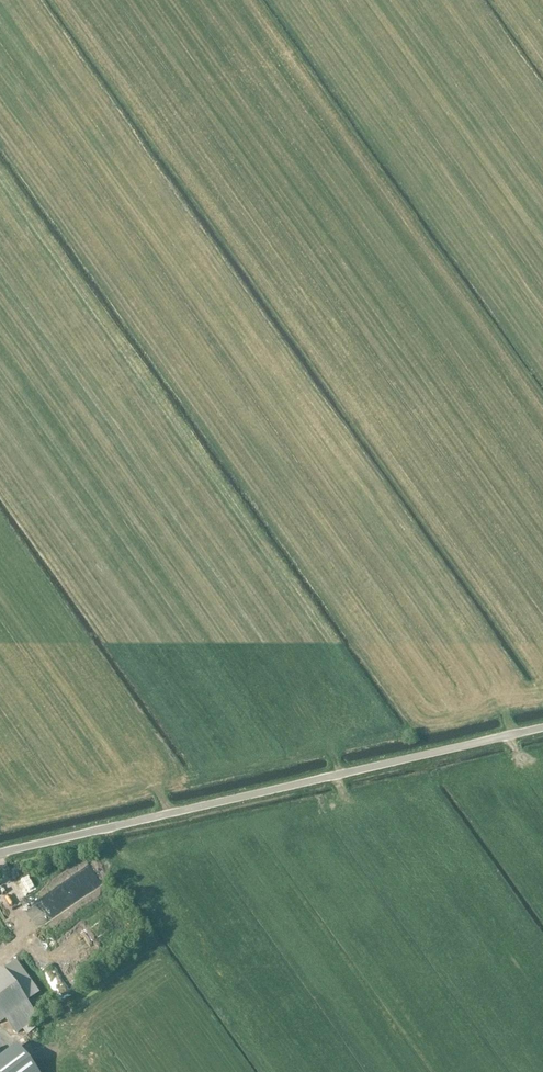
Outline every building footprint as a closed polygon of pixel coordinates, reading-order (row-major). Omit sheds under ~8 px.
[(0,983),(0,1023),(27,1003),(8,977),(0,983)]
